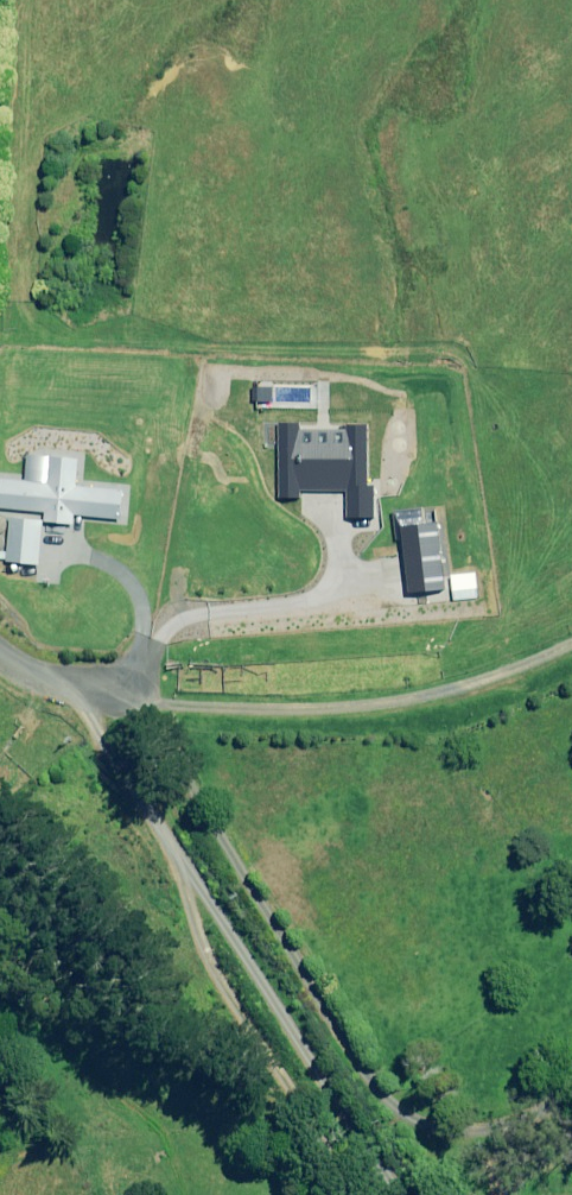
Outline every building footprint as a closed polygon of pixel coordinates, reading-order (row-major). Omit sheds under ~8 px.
[(278,423),(277,501),(299,501),(299,495),(343,495),(342,518),(375,519),(375,485),(368,485),(369,425),(344,424),(344,431),(299,431),(299,423),(278,423)] [(0,478),(0,507),(43,512),(42,521),(71,524),(72,515),(121,519),(123,490),(74,485),(76,459),(48,457),(46,483),(0,478)] [(40,521),(8,518),(4,561),(36,564),(40,521)] [(435,521),(400,525),(409,595),(443,591),(435,521)] [(477,572),(452,575),(456,603),(480,599),(477,572)]
